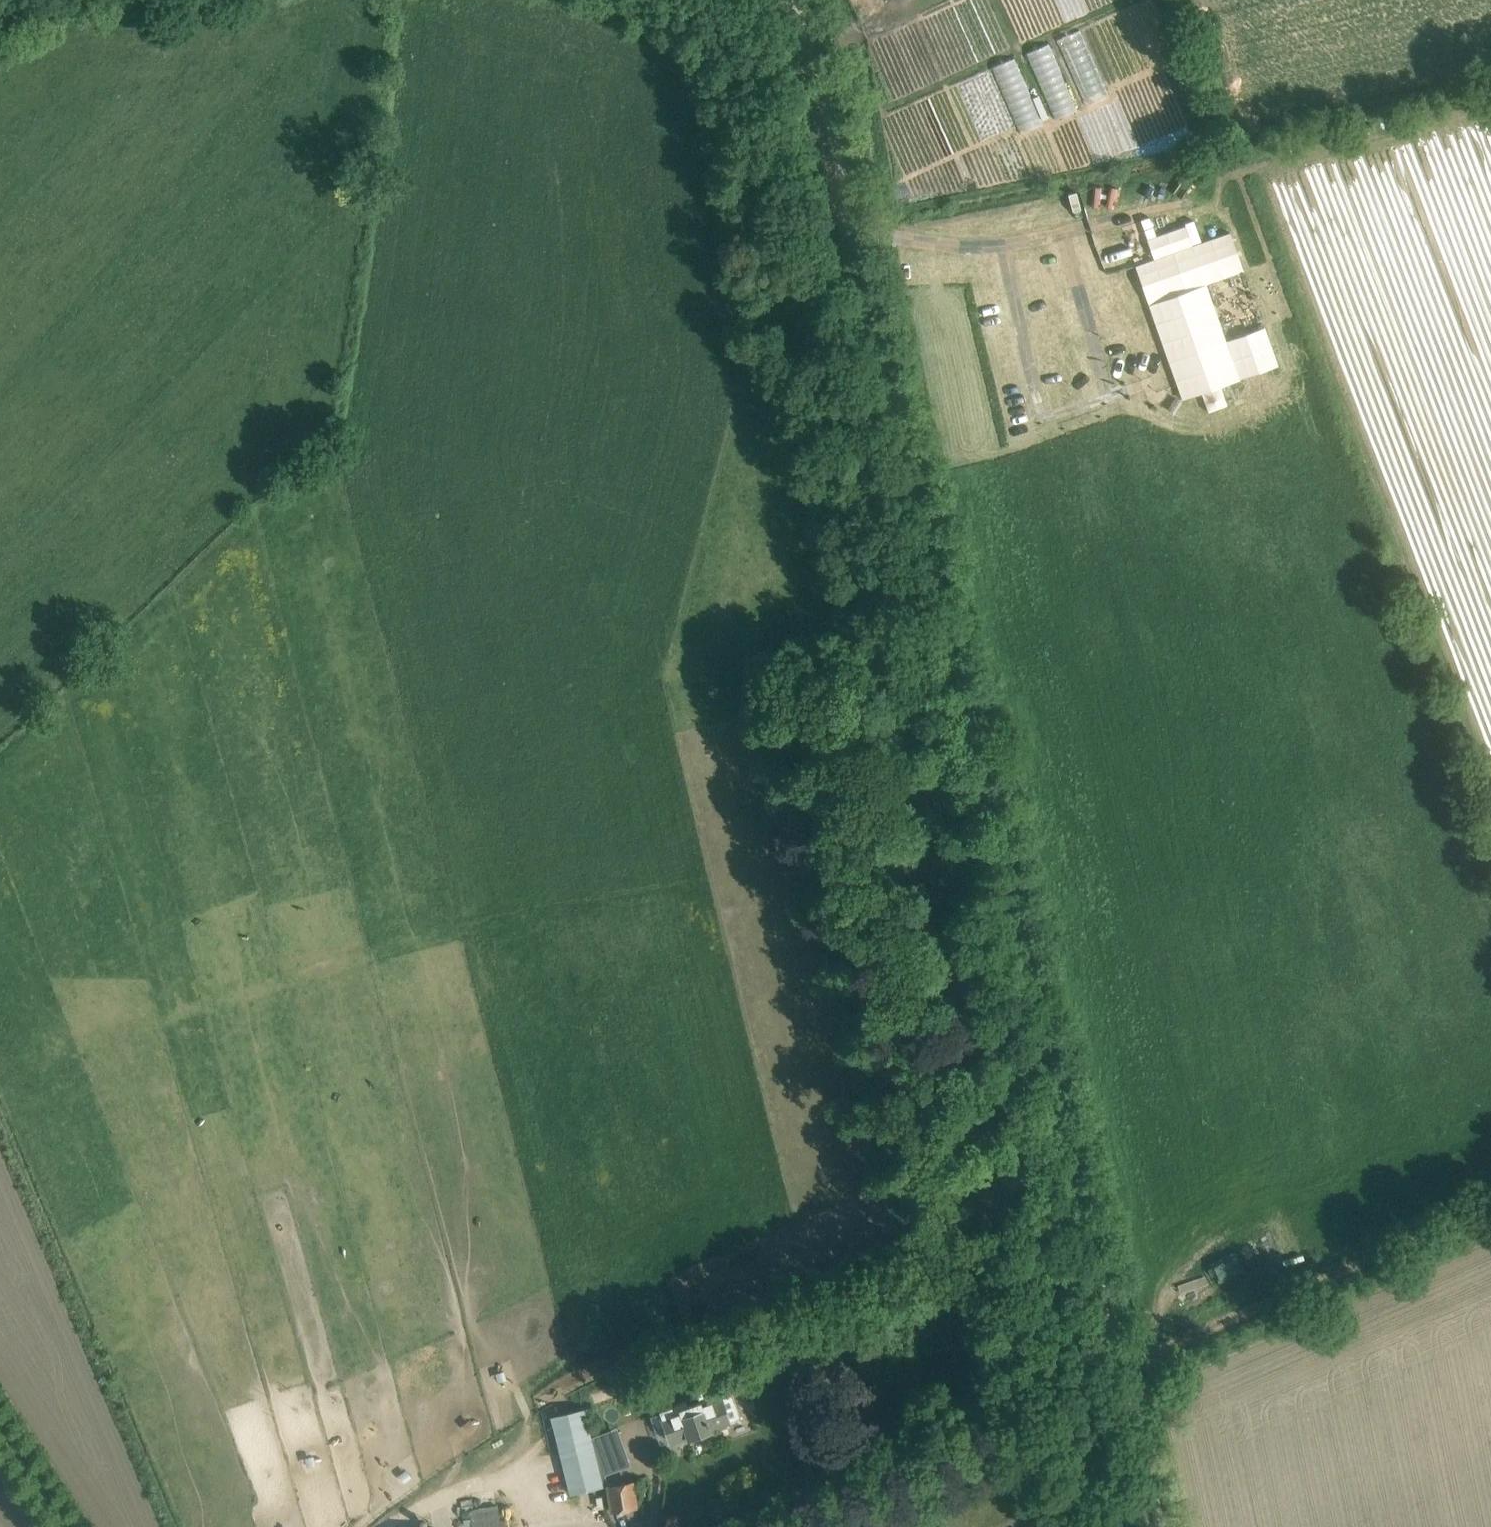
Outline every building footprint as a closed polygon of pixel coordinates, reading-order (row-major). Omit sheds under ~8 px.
[(727,1379),(711,1384),(709,1381),(703,1383),(702,1387),(696,1389),(700,1402),(687,1406),(686,1403),(660,1412),(670,1442),(688,1435),(689,1437),(711,1430),(710,1428),(740,1417),(727,1379)] [(572,1432),(555,1436),(569,1496),(605,1486),(602,1470),(599,1471),(589,1423),(571,1428),(572,1432)] [(631,1482),(607,1487),(611,1510),(636,1506),(631,1482)] [(498,1510),(474,1514),(474,1516),(470,1517),(471,1526),(501,1526),(498,1510)]
